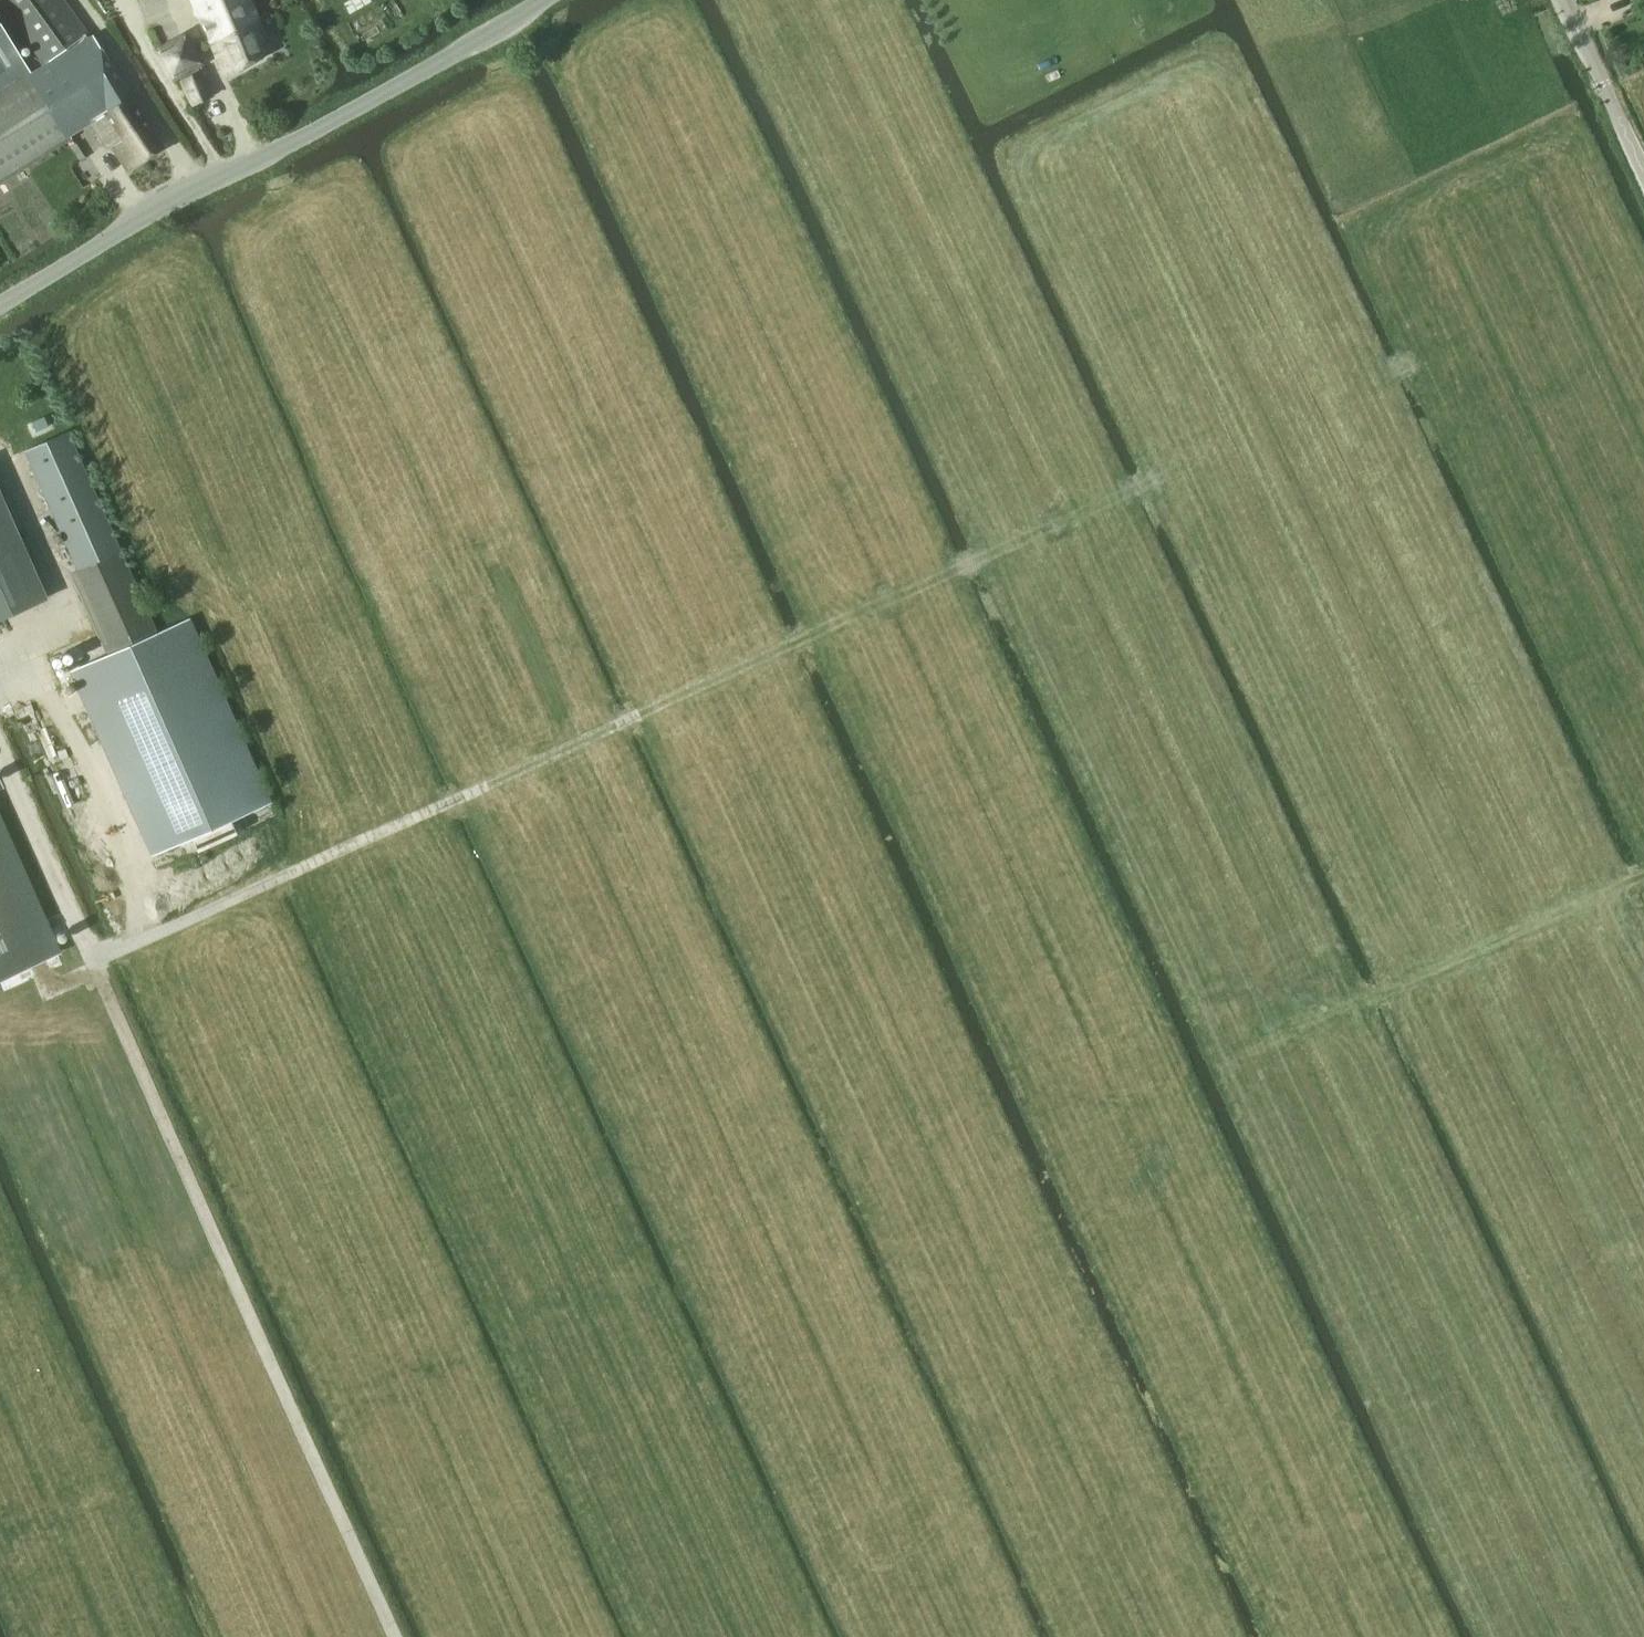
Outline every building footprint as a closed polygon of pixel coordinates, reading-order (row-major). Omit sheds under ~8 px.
[(44,65),(89,37),(63,0),(0,0),(0,4),(44,65)] [(259,19),(251,0),(191,0),(211,43),(259,19)] [(273,52),(259,19),(211,43),(225,77),(273,52)] [(89,123),(130,97),(92,35),(89,37),(44,65),(30,74),(0,25),(0,179),(89,123)] [(184,37),(183,35),(159,48),(160,49),(158,51),(171,76),(174,75),(175,77),(200,63),(200,62),(201,61),(188,36),(184,37)] [(192,105),(211,96),(200,71),(181,80),(192,105)] [(130,97),(89,123),(107,149),(110,146),(127,171),(163,147),(131,97),(130,97)] [(76,145),(71,148),(80,162),(85,159),(76,145)] [(77,571),(71,574),(106,656),(156,634),(69,432),(25,451),(77,571)] [(46,598),(0,494),(0,618),(46,598)] [(267,804),(188,620),(156,634),(106,656),(68,672),(148,856),(267,804)] [(0,932),(0,978),(17,970),(0,932)]
